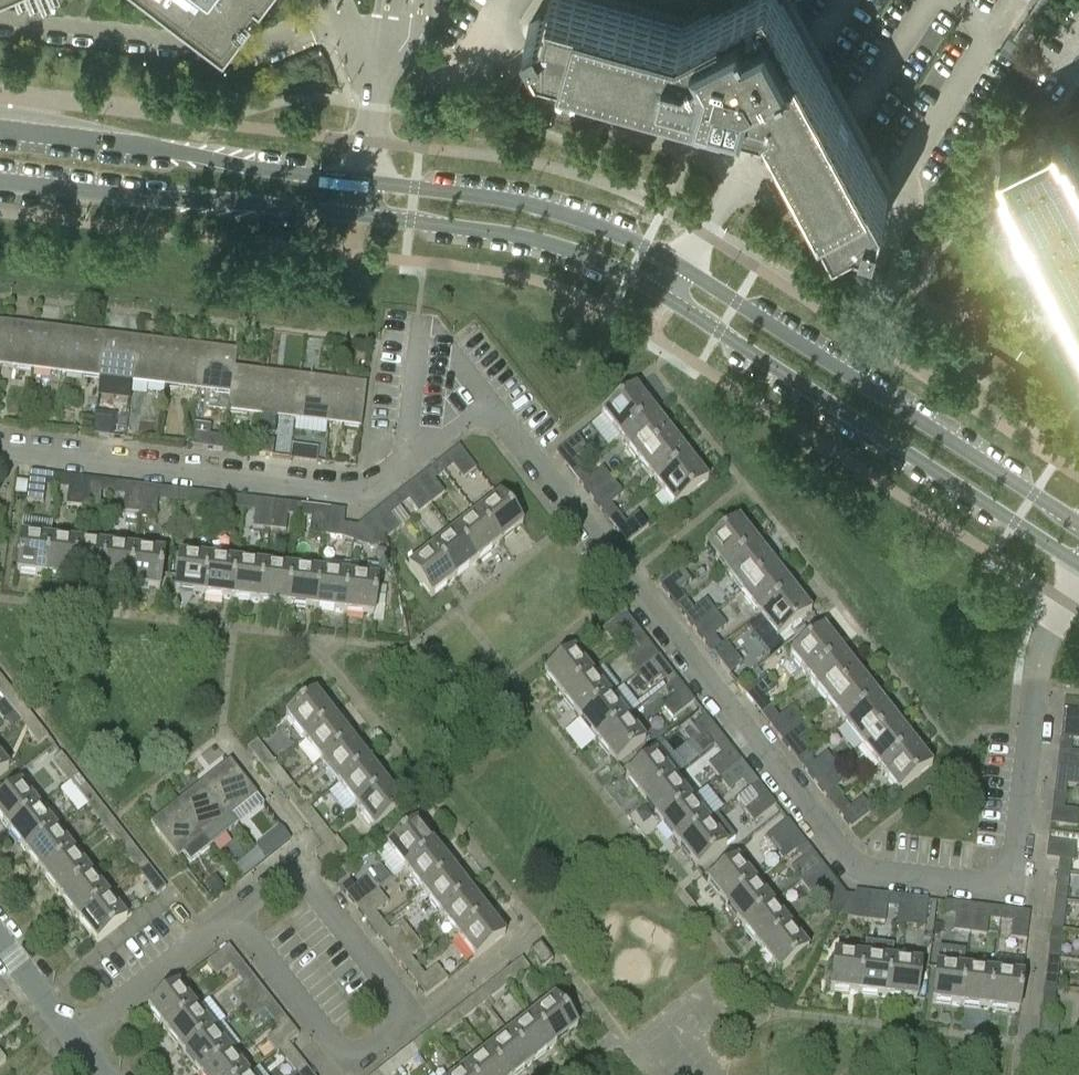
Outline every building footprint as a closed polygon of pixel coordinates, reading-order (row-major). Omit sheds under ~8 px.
[(17,7),(18,8),(55,13),(56,0),(14,0),(17,7)] [(718,8),(684,27),(584,0),(550,0),(546,15),(529,24),(544,50),(651,80),(647,96),(741,122),(745,106),(775,114),(839,234),(859,223),(879,228),(887,201),(793,22),(781,0),(724,0),(726,4),(718,8)] [(1004,147),(1011,162),(1007,164),(1078,304),(1078,109),(1026,136),(1004,147)] [(38,326),(5,322),(0,363),(0,368),(32,372),(38,326)] [(65,376),(71,330),(38,326),(32,372),(65,376)] [(104,334),(71,330),(65,376),(98,380),(104,334)] [(98,380),(96,398),(129,402),(131,384),(137,338),(104,334),(98,380)] [(164,388),(170,342),(137,338),(131,384),(164,388)] [(197,392),(203,346),(170,342),(164,388),(197,392)] [(203,346),(197,392),(229,396),(230,396),(233,369),(234,369),(236,350),(203,346)] [(266,373),(234,369),(233,369),(230,396),(229,396),(227,413),(261,417),(266,373)] [(261,417),(259,433),(274,435),(276,419),(294,421),(300,377),(266,373),(261,417)] [(327,425),(333,381),(300,377),(294,421),(327,425)] [(327,425),(361,429),(366,385),(333,381),(327,425)] [(603,417),(591,426),(608,448),(620,438),(653,412),(635,389),(602,415),(603,417)] [(653,412),(620,438),(638,461),(671,435),(653,412)] [(95,417),(92,435),(110,437),(113,419),(95,417)] [(671,435),(638,461),(656,484),(689,458),(671,435)] [(556,453),(556,454),(566,467),(588,449),(578,436),(556,453)] [(258,455),(272,457),(274,444),(259,442),(258,455)] [(303,461),(316,462),(318,449),(305,447),(303,461)] [(463,480),(477,469),(459,447),(446,457),(463,480)] [(689,458),(656,484),(675,508),(708,482),(689,458)] [(581,485),(591,499),(614,481),(603,468),(581,485)] [(428,471),(414,482),(432,504),(445,494),(428,471)] [(30,473),(27,501),(43,503),(47,475),(30,473)] [(66,506),(83,508),(87,480),(70,478),(66,506)] [(103,482),(87,480),(83,508),(100,510),(103,482)] [(624,495),(614,481),(591,499),(601,512),(624,495)] [(414,482),(401,492),(419,514),(432,504),(414,482)] [(122,513),(139,515),(143,486),(126,484),(122,513)] [(159,489),(143,486),(139,515),(156,516),(159,489)] [(196,521),(213,523),(216,495),(200,493),(196,521)] [(233,497),(216,495),(213,523),(230,525),(233,497)] [(475,514),(499,544),(522,526),(498,496),(475,514)] [(372,514),(370,516),(387,539),(400,529),(391,517),(400,510),(392,499),(383,506),(372,514)] [(253,528),(269,530),(273,502),(256,500),(253,528)] [(290,504),(273,502),(269,530),(286,532),(290,504)] [(309,535),(325,537),(329,509),(313,507),(309,535)] [(346,511),(329,509),(325,537),(342,539),(344,525),(346,511)] [(616,531),(627,544),(649,526),(638,513),(616,531)] [(453,532),(476,562),(499,544),(475,514),(453,532)] [(374,549),(387,539),(370,516),(357,527),(374,549)] [(21,536),(17,572),(46,576),(51,539),(53,522),(24,518),(21,536)] [(705,547),(706,548),(723,570),(756,544),(738,521),(705,547)] [(431,549),(454,579),(476,562),(453,532),(431,549)] [(51,539),(46,576),(74,579),(79,543),(51,539)] [(79,543),(74,579),(102,583),(107,546),(79,543)] [(756,544),(723,570),(741,593),(774,567),(756,544)] [(107,546),(102,583),(131,586),(135,549),(107,546)] [(135,549),(131,586),(160,590),(164,553),(135,549)] [(454,579),(431,549),(407,568),(431,598),(454,579)] [(175,592),(204,595),(209,558),(180,554),(175,592)] [(209,558),(204,595),(232,599),(237,562),(209,558)] [(321,572),(316,609),(344,613),(349,576),(350,564),(322,561),(321,572)] [(237,562),(232,599),(260,602),(265,565),(237,562)] [(265,565),(260,602),(288,606),(293,569),(265,565)] [(774,567),(741,593),(759,615),(792,589),(774,567)] [(659,585),(669,599),(691,581),(681,568),(659,585)] [(293,569),(288,606),(316,609),(321,572),(293,569)] [(349,576),(344,613),(373,617),(378,579),(349,576)] [(693,581),(683,589),(695,606),(705,598),(693,581)] [(761,617),(748,627),(771,656),(783,646),(778,640),(799,623),(811,613),(792,589),(759,615),(761,617)] [(684,617),(695,631),(717,613),(706,600),(684,617)] [(635,626),(626,615),(625,613),(602,630),(613,643),(635,626)] [(727,626),(717,613),(695,631),(705,643),(727,626)] [(790,655),(809,679),(842,653),(823,629),(790,655)] [(722,646),(712,653),(730,675),(739,667),(743,665),(726,643),(722,646)] [(627,661),(638,675),(660,657),(650,644),(627,661)] [(543,674),(562,697),(592,674),(574,650),(543,674)] [(859,675),(842,653),(809,679),(826,701),(859,675)] [(670,670),(660,657),(638,675),(648,688),(670,670)] [(592,674),(562,697),(579,720),(609,696),(609,695),(619,687),(603,666),(593,675),(592,674)] [(844,724),(877,698),(859,675),(826,701),(844,724)] [(766,676),(744,693),(754,706),(777,690),(766,676)] [(0,679),(0,696),(3,699),(12,692),(1,678),(0,679)] [(609,696),(579,720),(597,742),(627,718),(639,708),(637,705),(623,688),(611,697),(609,696)] [(673,720),(695,702),(684,689),(662,706),(673,720)] [(12,692),(3,699),(13,713),(23,705),(12,692)] [(286,717),(287,718),(304,740),(334,716),(316,693),(286,717)] [(895,721),(877,698),(844,724),(862,746),(895,721)] [(769,725),(780,739),(802,721),(792,708),(769,725)] [(1060,738),(1078,741),(1078,712),(1064,710),(1063,710),(1060,738)] [(334,716),(304,740),(321,762),(351,739),(334,716)] [(694,747),(717,730),(706,716),(684,734),(694,747)] [(627,718),(597,742),(615,765),(645,741),(627,718)] [(812,735),(802,721),(780,739),(790,752),(812,735)] [(880,769),(913,743),(895,721),(862,746),(880,769)] [(47,736),(36,722),(27,730),(38,744),(47,736)] [(351,739),(321,762),(339,784),(369,761),(351,739)] [(931,767),(913,743),(880,769),(899,793),(931,767)] [(709,766),(719,779),(741,761),(731,748),(709,766)] [(255,757),(265,771),(275,763),(264,750),(255,757)] [(1057,768),(1078,770),(1078,753),(1059,751),(1057,768)] [(805,771),(815,784),(837,766),(827,753),(805,771)] [(55,766),(63,776),(72,768),(66,760),(61,754),(51,762),(55,766)] [(625,778),(644,801),(674,778),(655,755),(625,778)] [(9,768),(0,757),(0,775),(9,768)] [(230,761),(203,782),(231,817),(257,796),(230,761)] [(369,761),(339,784),(356,807),(386,783),(369,761)] [(751,774),(741,761),(719,779),(729,792),(751,774)] [(276,785),(286,777),(275,763),(265,771),(276,785)] [(848,780),(837,766),(815,784),(826,797),(848,780)] [(1055,784),(1078,787),(1078,770),(1057,768),(1055,784)] [(674,778),(644,801),(661,824),(691,800),(674,778)] [(203,782),(177,802),(211,846),(237,825),(231,817),(203,782)] [(386,783),(356,807),(374,830),(404,806),(386,783)] [(9,830),(39,807),(20,784),(0,800),(0,819),(9,830)] [(96,799),(85,785),(76,793),(87,807),(96,799)] [(776,806),(766,793),(743,810),(754,823),(776,806)] [(290,802),(300,815),(310,808),(299,794),(290,802)] [(1050,825),(1078,828),(1078,818),(1078,811),(1064,809),(1065,797),(1053,796),(1050,825)] [(87,807),(98,821),(107,813),(96,799),(87,807)] [(851,829),(873,812),(863,799),(840,815),(851,829)] [(709,823),(691,800),(661,824),(679,846),(709,823)] [(150,823),(160,836),(178,858),(183,853),(190,862),(211,846),(177,802),(150,823)] [(48,820),(39,807),(9,830),(26,853),(56,830),(48,820)] [(300,815),(308,826),(311,829),(321,822),(310,808),(300,815)] [(56,830),(61,826),(53,816),(48,820),(56,830)] [(709,823),(679,846),(697,869),(735,839),(717,816),(709,823)] [(776,851),(799,834),(788,821),(765,838),(776,851)] [(404,868),(434,845),(416,822),(386,845),(404,868)] [(26,853),(44,875),(73,852),(56,830),(26,853)] [(121,830),(111,837),(122,851),(132,844),(121,830)] [(269,838),(256,848),(266,860),(278,850),(269,838)] [(314,855),(315,856),(325,868),(347,851),(337,838),(325,847),(314,855)] [(1046,859),(1059,861),(1074,862),(1076,846),(1048,842),(1046,859)] [(132,844),(122,851),(133,865),(142,857),(132,844)] [(422,891),(452,867),(434,845),(404,868),(422,891)] [(91,874),(73,852),(44,875),(61,898),(91,874)] [(790,870),(801,883),(823,865),(813,852),(790,870)] [(708,882),(726,905),(756,882),(738,859),(708,882)] [(833,879),(823,865),(801,883),(811,896),(833,879)] [(341,869),(331,877),(356,908),(378,890),(391,880),(381,867),(355,887),(341,869)] [(439,913),(469,890),(452,867),(422,891),(439,913)] [(61,898),(79,920),(108,897),(91,874),(61,898)] [(167,888),(156,874),(146,882),(157,896),(167,888)] [(214,877),(204,885),(213,897),(223,889),(214,877)] [(756,882),(726,905),(743,928),(773,904),(756,882)] [(814,900),(825,913),(847,896),(836,883),(814,900)] [(1056,884),(1054,901),(1066,903),(1068,885),(1056,884)] [(389,904),(378,890),(356,908),(366,921),(389,904)] [(457,936),(487,912),(469,890),(439,913),(457,936)] [(851,920),(868,922),(871,894),(855,892),(851,920)] [(888,896),(871,894),(868,922),(885,924),(888,896)] [(127,920),(108,897),(79,920),(97,943),(127,920)] [(925,928),(928,901),(912,899),(908,926),(925,928)] [(1064,920),(1066,903),(1054,901),(1052,919),(1064,920)] [(773,904),(743,928),(761,950),(790,927),(773,904)] [(953,932),(970,934),(974,906),(957,904),(953,932)] [(991,908),(974,906),(970,934),(987,936),(991,908)] [(1010,939),(1025,941),(1027,941),(1030,913),(1013,911),(1010,939)] [(457,936),(475,959),(505,936),(487,912),(457,936)] [(380,939),(391,952),(413,935),(403,922),(380,939)] [(790,927),(761,950),(779,973),(808,950),(790,927)] [(423,948),(413,935),(391,952),(401,966),(423,948)] [(1049,941),(1047,958),(1059,960),(1062,942),(1049,941)] [(864,957),(859,994),(887,997),(892,960),(894,946),(865,943),(864,957)] [(542,969),(553,962),(540,945),(530,953),(542,969)] [(229,946),(207,964),(217,977),(239,960),(229,946)] [(859,994),(864,957),(834,953),(830,990),(859,994)] [(1057,977),(1059,960),(1047,958),(1045,976),(1057,977)] [(892,960),(887,997),(917,1001),(921,964),(892,960)] [(426,997),(448,980),(438,966),(415,984),(426,997)] [(514,966),(500,977),(507,986),(521,976),(514,966)] [(961,1006),(966,969),(936,966),(932,1003),(961,1006)] [(990,1010),(994,973),(966,969),(961,1006),(990,1010)] [(990,1010),(1019,1013),(1023,976),(994,973),(990,1010)] [(500,977),(486,988),(494,997),(507,986),(500,977)] [(264,991),(254,978),(232,996),(242,1009),(264,991)] [(166,1032),(196,1008),(177,985),(148,1008),(166,1032)] [(275,1004),(264,991),(242,1009),(252,1022),(275,1004)] [(531,1016),(554,1046),(577,1028),(554,998),(531,1016)] [(1042,998),(1040,1016),(1053,1017),(1055,999),(1042,998)] [(196,1008),(166,1032),(184,1054),(213,1031),(223,1023),(225,1021),(209,1000),(196,1009),(196,1008)] [(469,1001),(455,1012),(463,1021),(477,1010),(469,1001)] [(455,1012),(442,1023),(449,1032),(463,1021),(455,1012)] [(508,1034),(532,1064),(554,1046),(531,1016),(508,1034)] [(277,1053),(289,1044),(299,1036),(289,1022),(266,1040),(277,1053)] [(231,1053),(213,1031),(184,1054),(200,1074),(203,1074),(231,1053)] [(505,1074),(517,1074),(532,1064),(508,1034),(486,1051),(505,1074)] [(425,1036),(411,1047),(418,1056),(432,1045),(425,1036)] [(411,1047),(397,1057),(404,1067),(418,1056),(411,1047)] [(469,1074),(505,1074),(486,1051),(464,1069),(469,1074)] [(295,1052),(286,1060),(296,1074),(306,1066),(295,1052)] [(231,1053),(203,1074),(248,1074),(231,1053)] [(306,1066),(296,1074),(295,1074),(313,1074),(306,1066)]
